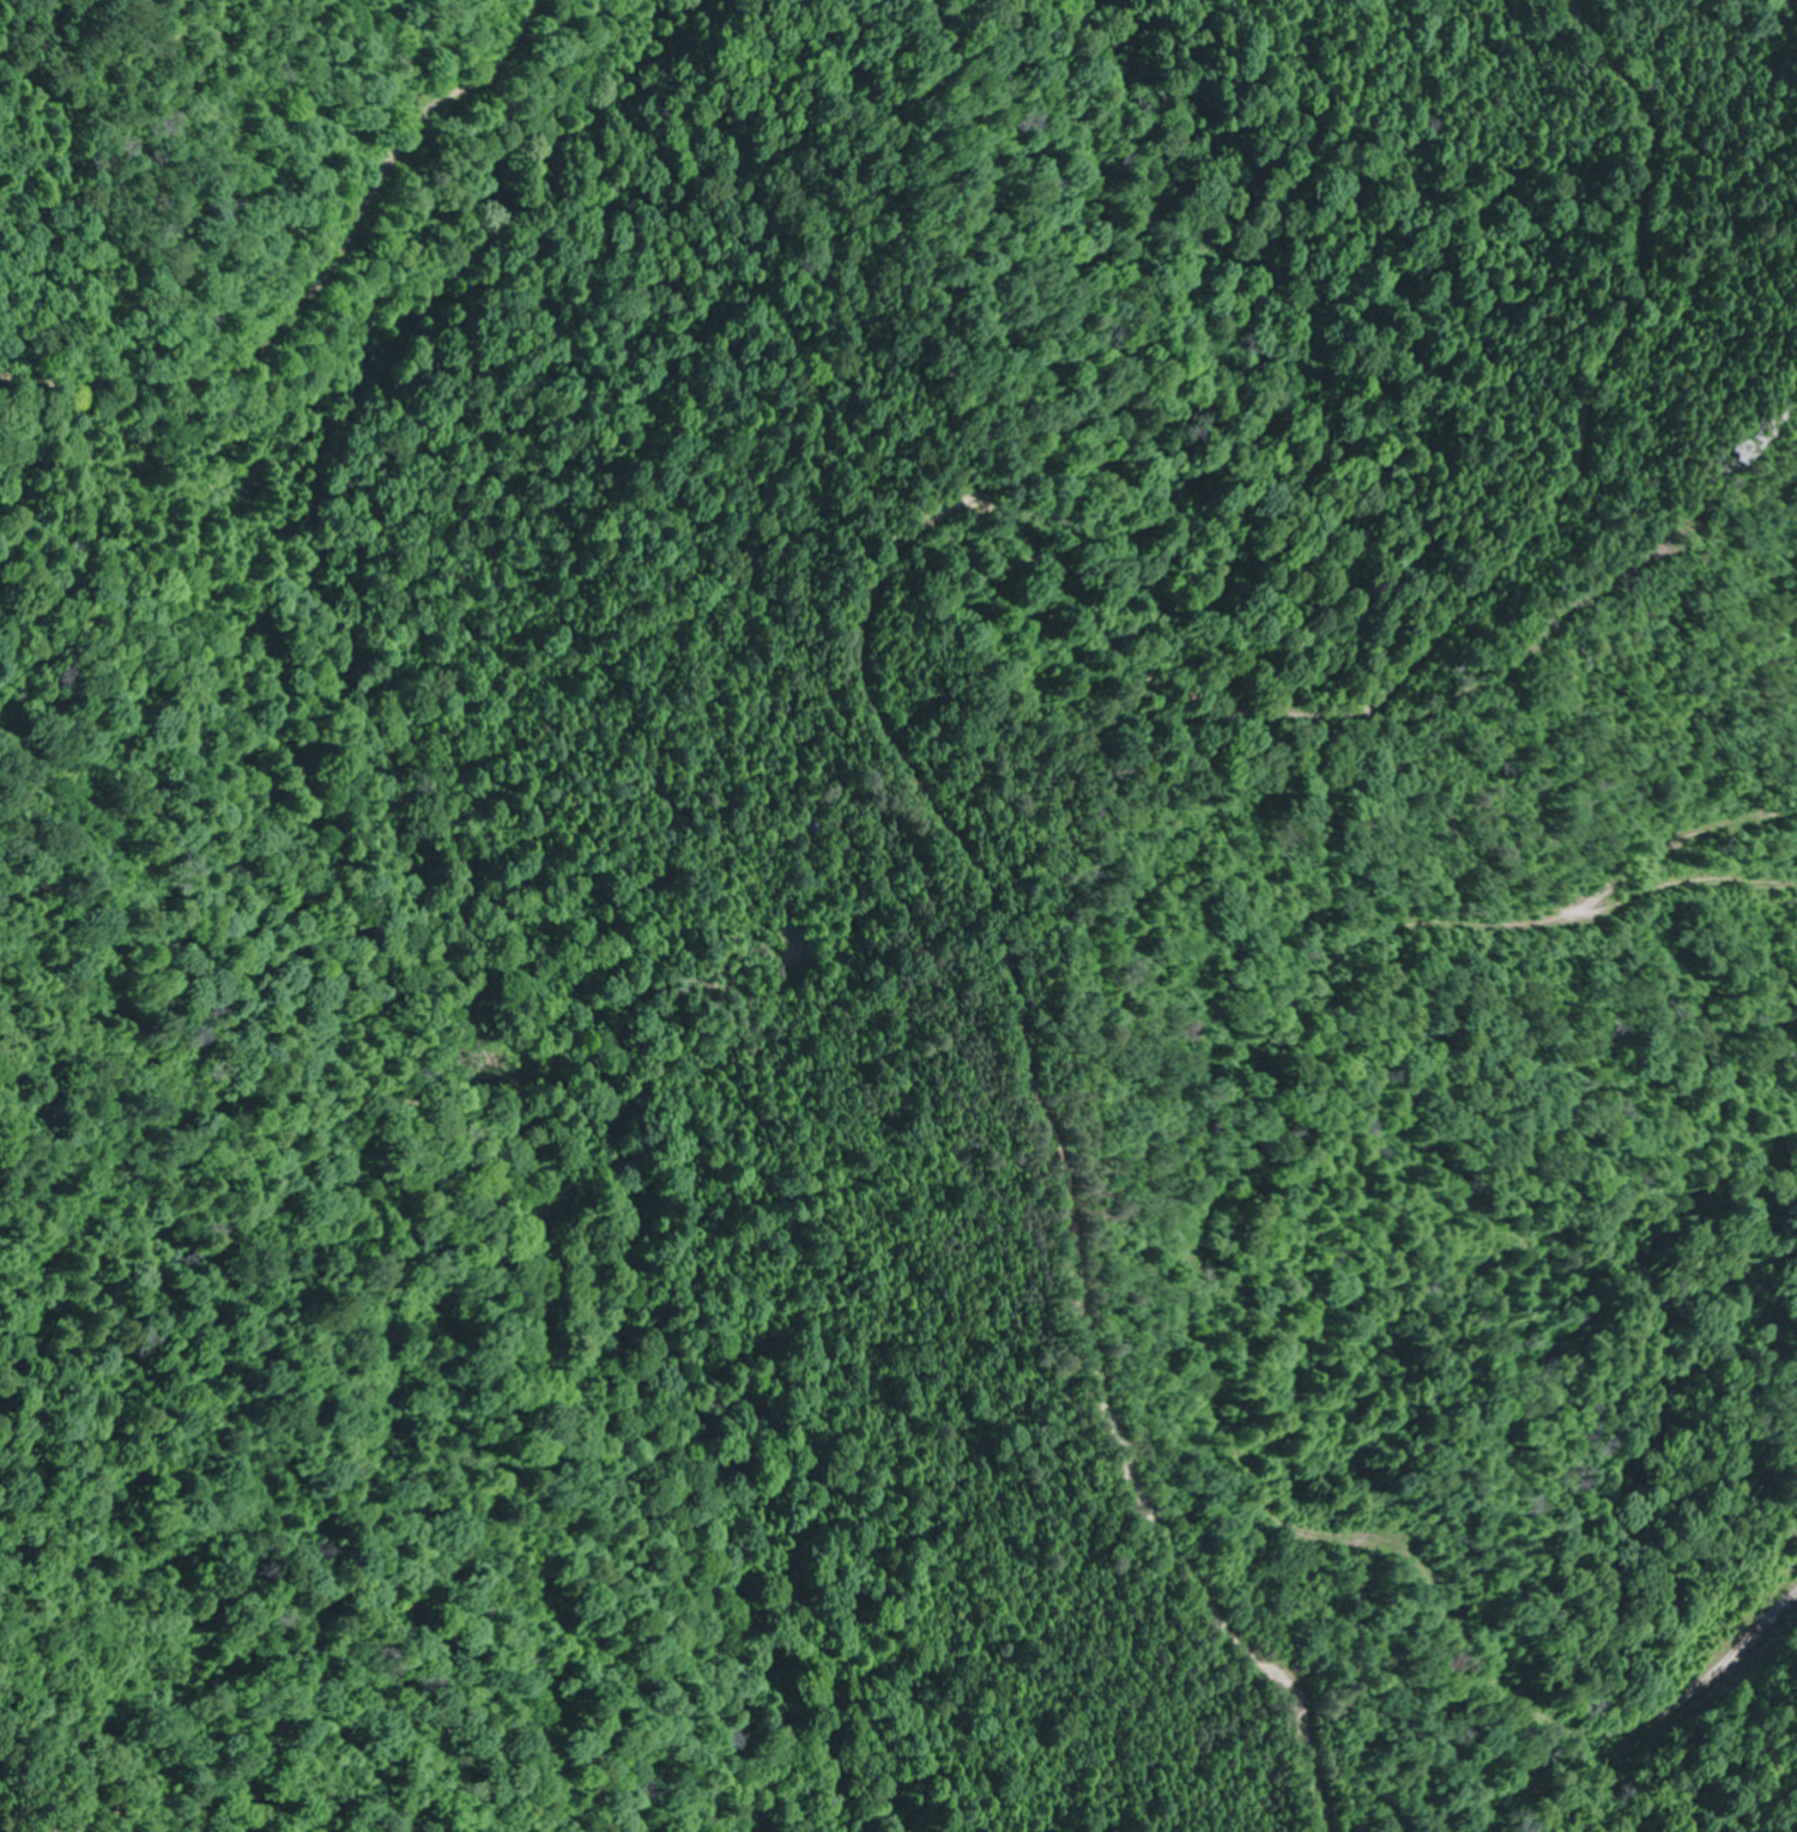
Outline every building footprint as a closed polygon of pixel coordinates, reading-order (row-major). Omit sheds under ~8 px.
[(1773,454),(1763,441),(1749,451),(1759,465),(1773,454)]
